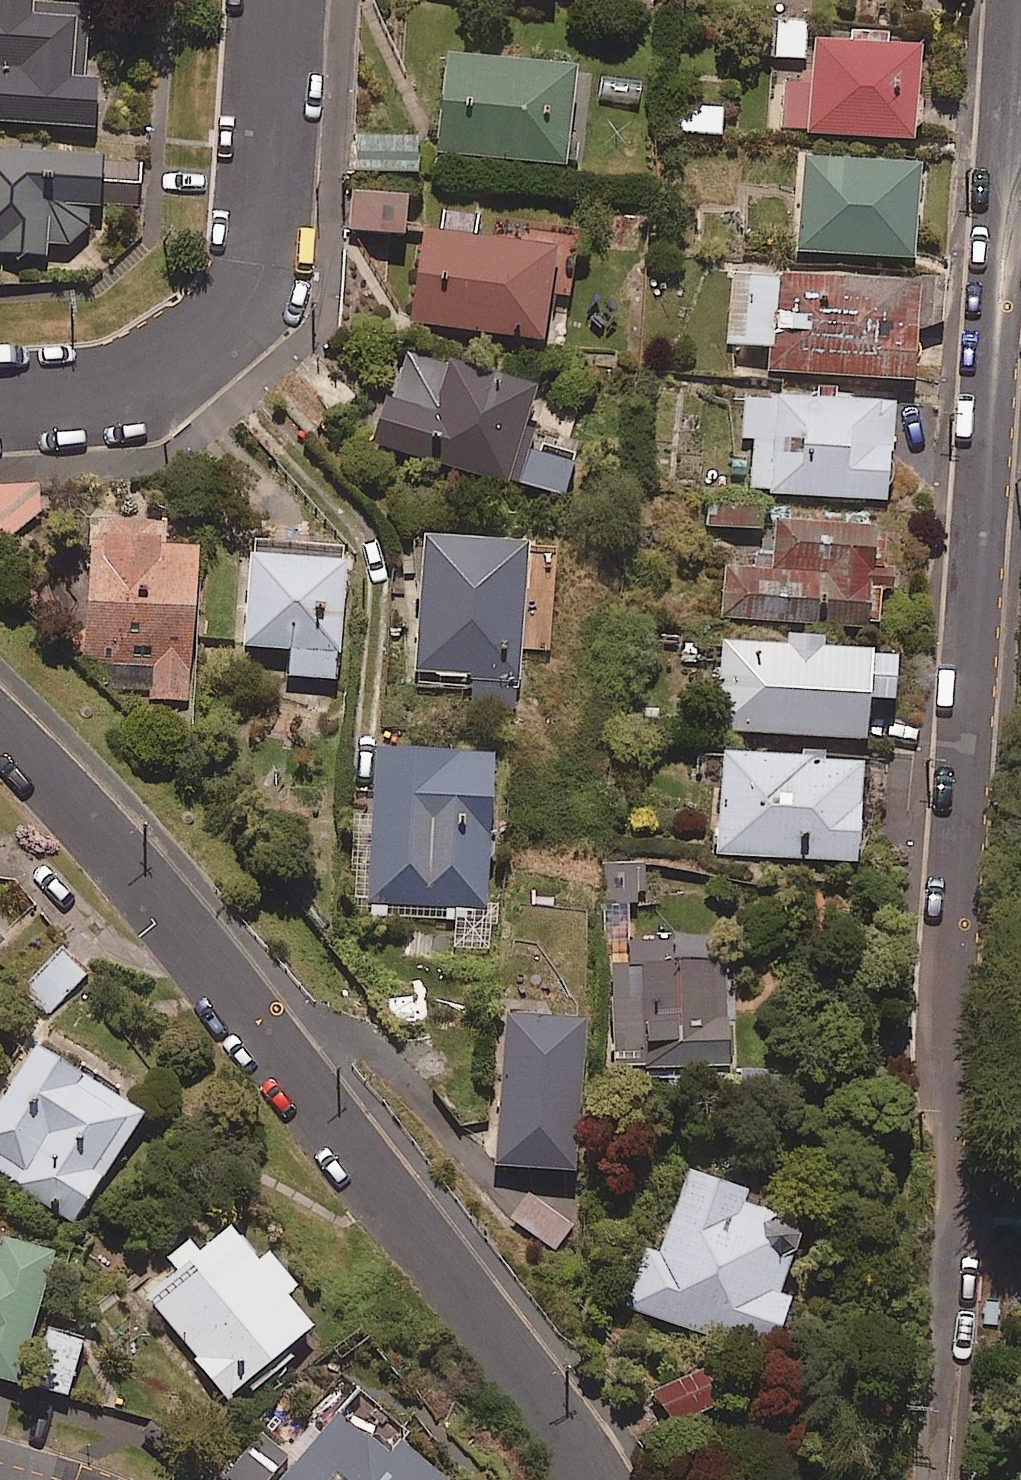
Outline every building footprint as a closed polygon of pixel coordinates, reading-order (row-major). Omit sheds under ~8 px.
[(94,127),(98,76),(71,74),(75,15),(32,12),(33,0),(0,0),(0,121),(94,127)] [(806,60),(806,22),(774,22),(774,60),(806,60)] [(889,34),(858,33),(858,47),(815,45),(813,83),(782,82),(780,135),(918,140),(922,50),(888,49),(889,34)] [(571,69),(446,63),(441,157),(567,163),(571,69)] [(724,108),(670,106),(669,133),(723,135),(724,108)] [(420,143),(359,140),(358,174),(418,177),(420,143)] [(47,257),(48,243),(67,244),(85,226),(87,202),(102,203),(105,155),(0,147),(0,255),(47,257)] [(922,170),(804,161),(798,252),(915,261),(922,170)] [(407,198),(353,197),(352,234),(406,236),(407,198)] [(478,240),(481,221),(442,216),(439,234),(425,232),(412,323),(544,341),(556,259),(575,262),(578,240),(550,236),(548,250),(478,240)] [(946,280),(730,274),(728,346),(775,347),(774,376),(917,380),(919,327),(945,328),(946,280)] [(538,391),(407,353),(395,396),(387,394),(372,445),(564,500),(574,464),(521,449),(538,391)] [(895,407),(746,398),(743,439),(755,439),(752,493),(889,501),(895,407)] [(39,517),(39,486),(0,486),(0,549),(39,517)] [(162,520),(90,518),(86,666),(106,666),(105,697),(192,700),(196,550),(161,549),(162,520)] [(877,533),(777,525),(774,571),(726,567),(722,618),(872,629),(874,595),(893,596),(895,573),(874,572),(877,533)] [(526,544),(416,541),(412,673),(474,675),(473,706),(520,708),(526,544)] [(339,680),(344,566),(248,562),(245,650),(285,651),(284,678),(339,680)] [(821,642),(787,640),(786,648),(725,644),(719,732),(868,742),(870,702),(895,704),(898,658),(821,653),(821,642)] [(495,758),(376,753),(369,904),(488,910),(495,758)] [(864,763),(724,755),(719,854),(858,861),(864,763)] [(670,942),(628,943),(629,966),(613,967),(616,1045),(636,1045),(636,1071),(730,1068),(727,963),(671,965),(670,942)] [(73,957),(32,996),(48,1013),(89,974),(73,957)] [(586,1026),(507,1021),(497,1168),(576,1174),(586,1026)] [(35,1049),(0,1104),(0,1175),(75,1223),(143,1119),(35,1049)] [(648,1251),(627,1309),(703,1336),(708,1323),(776,1349),(793,1304),(780,1299),(805,1229),(743,1207),(747,1195),(690,1174),(660,1255),(648,1251)] [(259,1264),(231,1232),(201,1257),(188,1242),(165,1262),(176,1275),(147,1299),(232,1399),(313,1330),(286,1300),(297,1290),(268,1256),(259,1264)] [(18,1384),(54,1259),(3,1244),(0,1254),(0,1378),(18,1384)] [(84,1341),(49,1332),(35,1391),(70,1399),(84,1341)] [(705,1377),(654,1393),(666,1433),(718,1416),(705,1377)] [(353,1404),(286,1479),(440,1479),(353,1404)]
